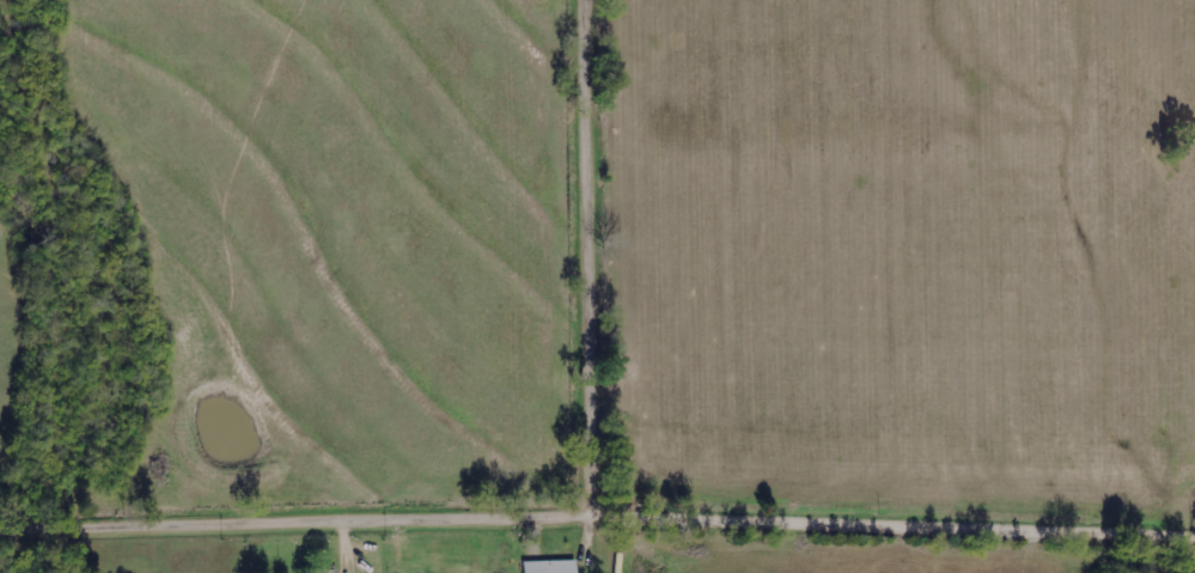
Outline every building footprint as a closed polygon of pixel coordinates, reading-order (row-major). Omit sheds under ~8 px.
[(528,572),(580,572),(580,561),(528,563),(528,572)]
